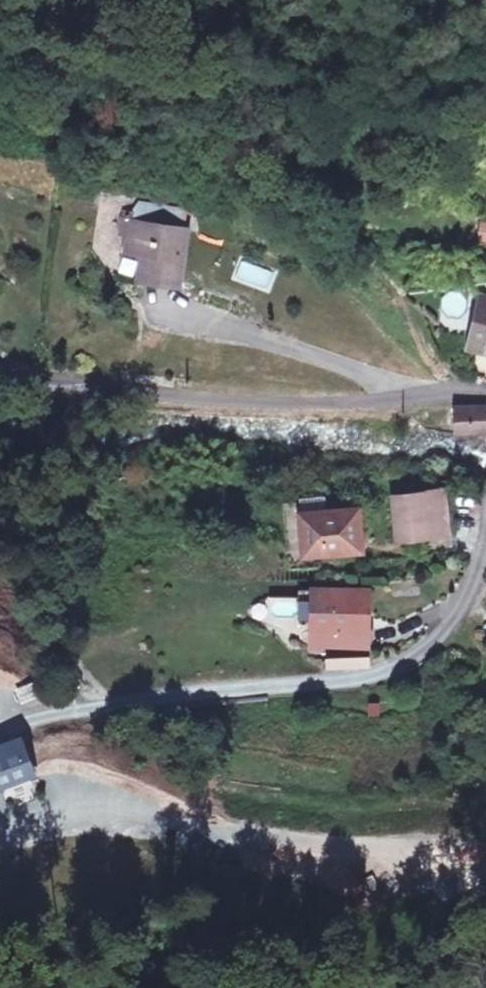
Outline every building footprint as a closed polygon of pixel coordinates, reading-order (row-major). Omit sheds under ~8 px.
[(132,223),(180,228),(182,208),(133,203),(132,213),(123,212),(121,235),(129,237),(132,223)] [(477,243),(485,243),(485,222),(477,222),(477,243)] [(185,229),(180,228),(132,223),(129,237),(127,256),(144,258),(143,280),(177,284),(185,229)] [(230,278),(269,292),(276,271),(238,257),(230,278)] [(475,339),(485,343),(485,299),(475,339)] [(458,437),(485,435),(485,407),(453,406),(458,437)] [(299,492),(301,505),(359,505),(359,544),(374,545),(373,492),(299,492)] [(423,521),(396,523),(399,544),(450,539),(443,492),(419,495),(423,521)] [(391,497),(396,523),(423,521),(419,495),(391,497)] [(359,565),(359,544),(359,505),(301,505),(306,564),(359,565)] [(360,598),(316,597),(315,640),(359,641),(359,638),(360,602),(360,598)] [(370,602),(360,602),(359,638),(369,638),(370,602)] [(359,641),(315,640),(315,657),(368,658),(369,638),(359,638),(359,641)] [(19,698),(39,693),(36,681),(16,685),(19,698)] [(0,776),(0,814),(65,790),(53,756),(0,776)]
